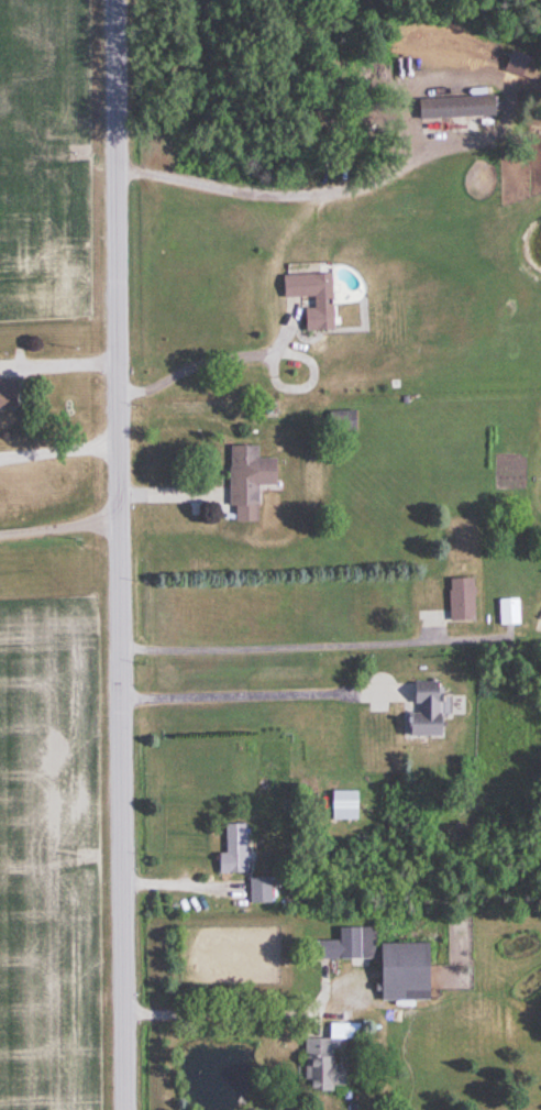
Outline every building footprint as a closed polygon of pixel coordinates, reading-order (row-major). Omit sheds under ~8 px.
[(418,97),(418,117),(496,116),(496,96),(418,97)] [(303,308),(304,330),(332,329),(332,274),(281,275),(281,297),(313,296),(313,308),(303,308)] [(16,409),(15,380),(0,381),(0,409),(16,409)] [(354,411),(329,411),(329,430),(354,430),(354,411)] [(258,446),(230,446),(230,522),(257,522),(258,484),(274,484),(274,458),(258,458),(258,446)] [(475,579),(449,579),(449,621),(475,621),(475,579)] [(520,599),(500,600),(500,625),(520,624),(520,599)] [(407,713),(406,737),(438,737),(439,683),(413,682),(413,713),(407,713)] [(332,819),(357,819),(357,790),(332,790),(332,819)] [(225,853),(218,853),(218,873),(246,873),(246,823),(225,823),(225,853)] [(250,877),(250,903),(271,903),(271,877),(250,877)] [(375,928),(338,928),(338,941),(315,941),(315,960),(375,960),(375,928)] [(428,945),(378,945),(378,1002),(428,1002),(428,945)] [(304,1039),(304,1091),(344,1091),(344,1065),(332,1065),(332,1039),(304,1039)]
